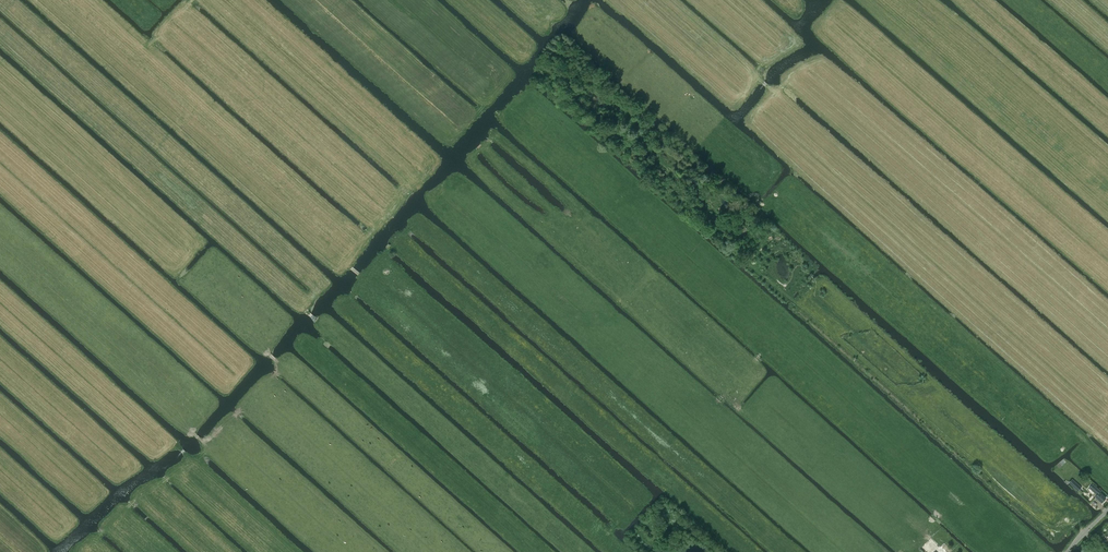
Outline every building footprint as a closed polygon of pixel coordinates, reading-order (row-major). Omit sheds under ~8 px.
[(1072,484),(1071,485),(1074,488),(1076,487),(1079,490),(1081,487),(1075,481),(1072,484)] [(1089,487),(1097,494),(1095,496),(1102,502),(1106,498),(1099,492),(1100,491),(1092,484),(1089,487)]
